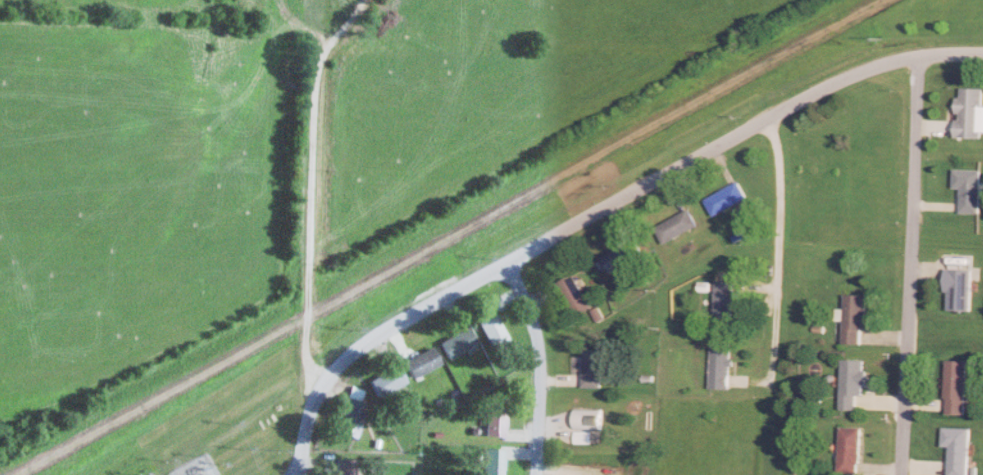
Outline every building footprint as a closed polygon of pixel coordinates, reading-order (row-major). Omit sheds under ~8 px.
[(959,87),(959,136),(982,136),(982,87),(959,87)] [(962,187),(962,212),(982,213),(982,169),(954,168),(954,187),(962,187)] [(706,199),(715,215),(748,198),(740,181),(706,199)] [(657,227),(666,244),(699,225),(690,209),(657,227)] [(614,274),(644,256),(634,239),(604,257),(614,274)] [(948,310),(973,310),(973,268),(948,268),(948,310)] [(560,281),(574,315),(591,308),(578,274),(560,281)] [(738,280),(715,280),(715,319),(738,319),(738,280)] [(866,344),(867,294),(846,293),(844,344),(866,344)] [(479,319),(493,349),(510,341),(496,311),(479,319)] [(447,357),(477,342),(469,325),(439,340),(447,357)] [(711,387),(732,388),(732,339),(712,339),(711,387)] [(441,362),(433,345),(404,360),(413,377),(441,362)] [(585,387),(605,387),(605,348),(585,348),(585,387)] [(842,409),(858,409),(858,395),(867,395),(867,359),(842,359),(842,409)] [(947,360),(946,413),(968,413),(968,360),(947,360)] [(406,380),(398,364),(370,379),(379,395),(406,380)] [(368,402),(349,396),(339,431),(358,436),(368,402)] [(487,435),(506,435),(506,399),(487,399),(487,435)] [(605,410),(576,410),(576,428),(605,428),(605,410)] [(861,427),(841,427),(841,471),(861,471),(861,427)] [(972,427),(944,427),(943,446),(951,446),(951,474),(971,474),(972,427)] [(485,447),(485,474),(504,474),(504,447),(485,447)] [(355,456),(335,456),(335,474),(355,474),(355,456)]
